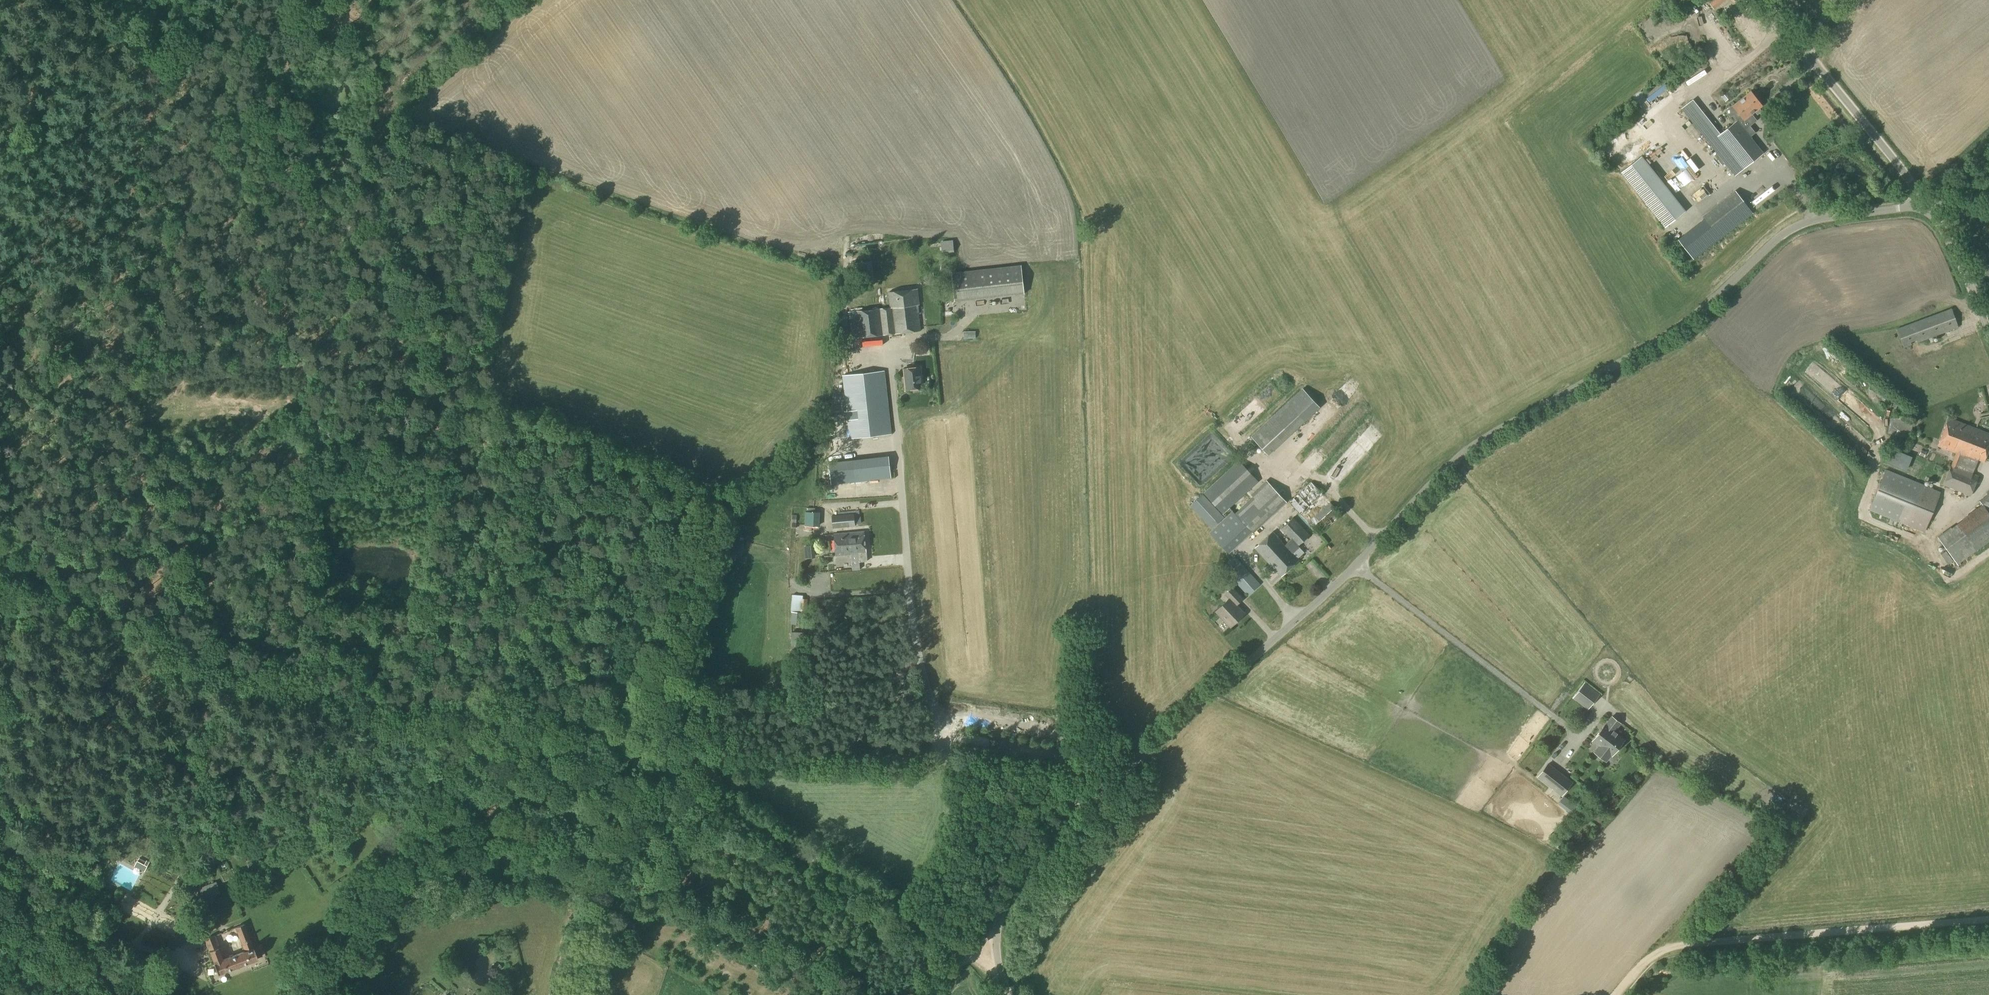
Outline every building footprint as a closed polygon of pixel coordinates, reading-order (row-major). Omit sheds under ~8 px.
[(1725,0),(1709,0),(1708,1),(1713,9),(1717,6),(1725,0)] [(1733,106),(1737,111),(1732,115),(1736,121),(1720,134),(1709,143),(1735,175),(1743,169),(1744,169),(1763,153),(1750,137),(1744,130),(1749,126),(1756,121),(1751,114),(1762,106),(1751,92),(1733,106)] [(1775,130),(1782,125),(1774,115),(1767,120),(1775,130)] [(1652,129),(1662,123),(1658,118),(1649,124),(1652,129)] [(1661,129),(1655,131),(1660,142),(1665,140),(1661,129)] [(1652,135),(1647,141),(1653,146),(1658,140),(1652,135)] [(1642,157),(1621,173),(1665,229),(1686,212),(1642,157)] [(1687,163),(1683,167),(1691,177),(1695,173),(1687,163)] [(1726,168),(1718,170),(1719,177),(1728,176),(1726,168)] [(1699,195),(1695,190),(1701,184),(1694,175),(1682,185),(1700,205),(1710,197),(1704,191),(1699,195)] [(1693,259),(1753,213),(1749,209),(1735,191),(1702,217),(1705,219),(1678,240),(1693,259)] [(864,283),(874,281),(872,262),(862,263),(864,283)] [(955,301),(1024,294),(1021,265),(951,273),(955,301)] [(851,339),(860,338),(921,331),(918,312),(919,312),(918,305),(919,305),(918,289),(889,292),(890,308),(857,311),(849,312),(851,339)] [(1905,352),(1958,330),(1951,312),(1897,334),(1905,352)] [(975,342),(973,333),(964,334),(966,344),(975,342)] [(870,339),(870,344),(864,345),(864,348),(883,347),(882,338),(870,339)] [(920,367),(904,369),(906,390),(922,388),(920,367)] [(850,438),(891,434),(884,371),(843,376),(850,438)] [(1251,437),(1268,454),(1319,406),(1303,389),(1251,437)] [(1255,399),(1263,408),(1269,403),(1261,394),(1255,399)] [(849,427),(848,423),(847,421),(846,419),(842,417),(838,415),(836,415),(833,416),(831,417),(829,419),(827,422),(826,424),(826,426),(826,428),(826,430),(827,432),(828,434),(832,437),(835,438),(836,438),(839,438),(842,438),(845,435),(848,432),(848,430),(849,427)] [(1948,418),(1938,446),(1952,451),(1953,450),(1957,451),(1951,466),(1943,485),(1970,496),(1978,476),(1957,468),(1963,454),(1984,462),(1988,449),(1988,434),(1975,428),(1963,424),(1948,418)] [(855,481),(891,477),(888,457),(853,461),(855,481)] [(1210,526),(1230,507),(1258,481),(1239,461),(1191,506),(1210,526)] [(1924,531),(1941,493),(1886,471),(1870,510),(1924,531)] [(1230,551),(1252,531),(1278,507),(1277,506),(1284,499),(1266,480),(1251,495),(1253,497),(1236,513),(1234,511),(1212,531),(1230,551)] [(1301,515),(1323,494),(1311,482),(1289,502),(1301,515)] [(1988,542),(1988,491),(1986,493),(1987,495),(1980,500),(1983,504),(1975,511),(1938,539),(1957,565),(1988,542)] [(1320,535),(1342,515),(1330,503),(1308,523),(1320,535)] [(805,525),(814,525),(820,526),(820,512),(805,511),(805,525)] [(854,513),(848,513),(832,514),(833,529),(856,527),(854,513)] [(1297,559),(1291,552),(1298,546),(1309,535),(1293,518),(1281,529),(1291,539),(1285,545),(1275,534),(1273,532),(1255,548),(1281,576),(1299,560),(1297,559)] [(859,562),(867,561),(864,532),(834,534),(836,556),(851,554),(859,554),(859,562)] [(742,556),(744,543),(734,541),(731,554),(742,556)] [(1248,595),(1260,584),(1234,556),(1222,567),(1248,595)] [(1245,614),(1235,604),(1241,598),(1232,589),(1226,594),(1230,598),(1216,612),(1231,627),(1245,614)] [(807,612),(808,599),(803,598),(803,595),(792,595),(791,612),(792,612),(791,623),(806,625),(807,613),(802,612),(807,612)] [(1587,710),(1600,694),(1585,683),(1573,699),(1587,710)] [(1593,741),(1598,745),(1593,752),(1606,762),(1607,762),(1624,740),(1614,732),(1621,724),(1612,717),(1605,725),(1593,741)] [(1537,777),(1547,785),(1562,796),(1573,782),(1548,763),(1537,777)] [(144,872),(149,861),(146,860),(144,865),(137,861),(134,866),(144,872)] [(253,948),(244,924),(236,927),(245,952),(222,960),(218,948),(219,948),(214,936),(205,939),(206,943),(206,944),(207,947),(208,948),(214,963),(218,974),(257,958),(253,948)]
